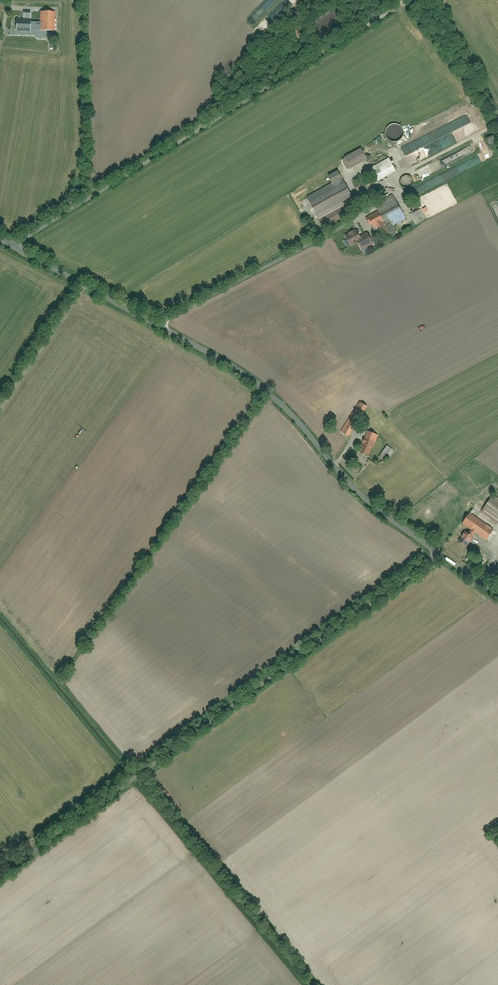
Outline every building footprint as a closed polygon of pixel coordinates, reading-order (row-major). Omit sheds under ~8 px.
[(31,32),(31,30),(41,30),(41,31),(55,31),(55,12),(41,12),(41,22),(31,22),(31,19),(17,19),(17,32),(31,32)] [(372,169),(379,181),(397,171),(390,159),(372,169)] [(401,184),(403,188),(406,189),(410,189),(413,187),(414,183),(413,179),(410,177),(406,176),(403,177),(401,180),(401,184)] [(344,179),(308,198),(320,221),(356,202),(344,179)] [(375,205),(379,212),(356,224),(362,236),(377,228),(384,241),(397,234),(393,226),(406,219),(393,195),(375,205)] [(411,215),(418,226),(427,221),(420,209),(411,215)] [(360,403),(342,432),(350,437),(368,408),(360,403)] [(383,414),(376,420),(380,425),(387,418),(383,414)] [(369,432),(361,453),(370,456),(378,436),(369,432)] [(388,447),(382,454),(387,458),(393,451),(388,447)] [(482,513),(497,523),(497,499),(493,495),(482,513)] [(463,525),(471,530),(468,533),(465,531),(458,542),(467,548),(475,537),(474,537),(476,533),(487,541),(497,525),(497,524),(474,508),(463,525)]
